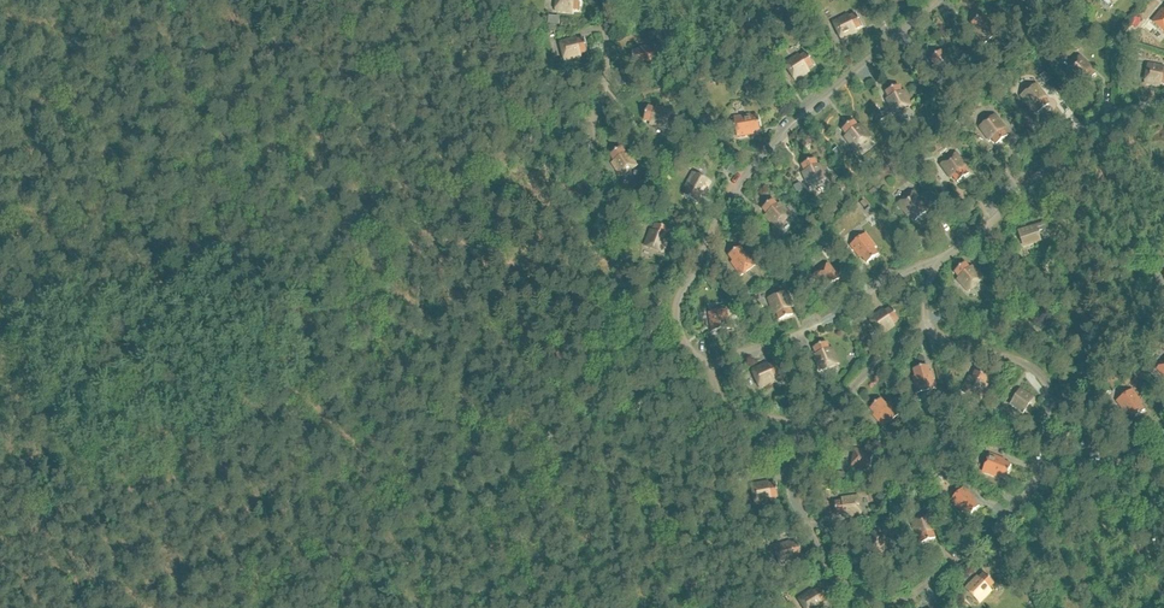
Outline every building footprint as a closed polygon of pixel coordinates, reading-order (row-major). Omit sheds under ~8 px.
[(581,0),(557,0),(556,11),(572,13),(572,10),(580,11),(581,0)] [(1011,0),(1010,0),(1002,6),(1007,12),(1015,6),(1011,0)] [(1161,16),(1159,14),(1152,22),(1163,32),(1163,12),(1161,16)] [(855,31),(862,27),(856,15),(844,21),(843,19),(833,24),(841,40),(856,33),(855,31)] [(1134,36),(1127,30),(1123,36),(1129,41),(1134,36)] [(580,54),(587,53),(584,39),(571,42),(570,40),(560,43),(565,61),(580,57),(580,54)] [(969,45),(965,48),(970,56),(975,53),(969,45)] [(658,65),(655,46),(639,49),(639,51),(632,52),(634,66),(647,64),(647,66),(658,65)] [(943,80),(958,69),(947,56),(945,57),(941,51),(930,60),(938,70),(936,72),(943,80)] [(807,70),(814,66),(806,54),(795,61),(794,59),(785,65),(795,81),(808,72),(807,70)] [(1086,86),(1095,76),(1085,66),(1087,65),(1079,57),(1066,71),(1078,82),(1080,80),(1086,86)] [(1158,70),(1159,67),(1148,65),(1144,83),(1160,87),(1161,84),(1163,85),(1163,71),(1158,70)] [(771,75),(774,79),(786,71),(783,67),(771,75)] [(1050,80),(1044,73),(1039,77),(1044,84),(1050,80)] [(1038,114),(1049,106),(1041,95),(1042,94),(1036,85),(1021,96),(1031,109),(1033,108),(1038,114)] [(893,115),(910,107),(904,92),(902,93),(898,86),(886,92),(891,104),(889,105),(893,115)] [(665,130),(671,113),(656,107),(655,110),(648,107),(643,120),(656,125),(655,127),(665,130)] [(882,119),(878,112),(873,115),(877,122),(882,119)] [(750,118),(750,116),(734,119),(737,137),(748,135),(748,133),(761,131),(758,117),(750,118)] [(996,145),(1007,137),(999,126),(1001,125),(995,116),(980,128),(989,141),(991,139),(996,145)] [(711,125),(710,117),(702,118),(703,126),(711,125)] [(964,127),(961,120),(952,125),(956,132),(964,127)] [(855,150),(870,139),(860,126),(858,127),(853,121),(842,130),(850,140),(848,142),(855,150)] [(621,177),(637,166),(628,153),(626,154),(621,148),(610,155),(617,166),(615,168),(621,177)] [(842,154),(837,148),(832,151),(837,158),(842,154)] [(957,183),(968,175),(960,164),(962,163),(956,154),(941,165),(951,178),(952,177),(957,183)] [(671,163),(668,155),(661,158),(663,166),(671,163)] [(919,171),(928,165),(923,158),(914,165),(919,171)] [(810,188),(827,180),(820,166),(818,167),(814,159),(802,165),(807,177),(805,178),(810,188)] [(738,169),(731,165),(727,172),(734,176),(738,169)] [(705,192),(710,183),(693,174),(686,188),(688,189),(684,196),(696,203),(703,191),(705,192)] [(803,190),(800,183),(794,186),(798,193),(803,190)] [(871,197),(877,191),(874,188),(868,193),(871,197)] [(915,222),(926,213),(918,203),(920,201),(914,193),(899,204),(909,217),(910,215),(915,222)] [(776,229),(790,217),(779,204),(778,206),(772,200),(762,209),(771,219),(769,221),(776,229)] [(860,203),(865,211),(869,208),(863,200),(860,203)] [(664,242),(669,230),(656,225),(653,232),(651,231),(645,247),(663,253),(666,243),(664,242)] [(1023,246),(1040,241),(1035,227),(1019,233),(1023,246)] [(867,264),(878,255),(873,249),(875,248),(865,235),(850,246),(857,255),(859,253),(867,264)] [(825,249),(829,254),(835,250),(831,245),(825,249)] [(741,277),(756,265),(746,252),(744,254),(740,247),(729,256),(737,267),(735,268),(741,277)] [(968,292),(982,280),(972,267),(970,269),(965,263),(954,272),(963,282),(961,284),(968,292)] [(825,290),(840,279),(828,264),(813,275),(825,290)] [(793,316),(788,303),(790,303),(786,292),(769,299),(775,314),(777,314),(780,321),(793,316)] [(955,292),(952,295),(957,301),(960,298),(955,292)] [(892,324),(899,320),(891,309),(880,316),(879,314),(870,320),(880,336),(894,326),(892,324)] [(712,332),(730,329),(727,311),(709,314),(712,332)] [(744,333),(737,334),(738,341),(746,340),(744,333)] [(829,350),(826,343),(813,348),(818,361),(816,361),(820,372),(838,364),(831,349),(829,350)] [(781,376),(775,364),(763,369),(762,367),(752,372),(760,389),(775,382),(774,380),(781,376)] [(740,374),(745,372),(742,365),(737,368),(740,374)] [(930,379),(927,366),(914,369),(915,377),(913,378),(917,393),(935,389),(933,378),(930,379)] [(985,385),(988,378),(975,372),(970,384),(968,383),(963,393),(980,401),(987,386),(985,385)] [(829,390),(832,394),(838,389),(835,385),(829,390)] [(1133,420),(1144,411),(1136,401),(1138,399),(1132,390),(1117,402),(1126,415),(1128,413),(1133,420)] [(1026,395),(1020,391),(1012,402),(1025,410),(1032,399),(1031,398),(1033,395),(1028,392),(1026,395)] [(1098,400),(1106,418),(1119,412),(1111,394),(1098,400)] [(885,405),(880,399),(870,409),(879,419),(877,420),(884,428),(898,415),(887,403),(885,405)] [(873,425),(868,428),(873,434),(877,431),(873,425)] [(994,447),(1001,450),(1004,445),(997,442),(994,447)] [(869,472),(873,453),(855,449),(851,468),(869,472)] [(1006,479),(1011,466),(999,461),(999,459),(989,455),(983,472),(998,478),(999,476),(1006,479)] [(778,498),(776,484),(763,487),(762,484),(752,486),(755,505),(771,502),(771,499),(778,498)] [(969,517),(979,507),(969,498),(971,496),(963,488),(950,502),(961,513),(963,511),(969,517)] [(943,504),(947,500),(938,491),(934,495),(943,504)] [(861,516),(858,497),(842,499),(842,502),(835,503),(836,517),(850,515),(850,517),(861,516)] [(935,539),(931,527),(933,526),(929,515),(912,522),(917,537),(919,536),(922,544),(935,539)] [(883,551),(889,541),(872,532),(864,547),(867,548),(863,555),(875,561),(881,550),(883,551)] [(802,556),(798,543),(786,547),(785,544),(775,547),(780,565),(795,561),(795,559),(802,556)] [(994,584),(984,574),(975,583),(973,582),(966,590),(979,603),(990,591),(989,589),(994,584)] [(820,589),(809,596),(808,594),(798,600),(804,607),(821,607),(822,607),(821,605),(828,601),(820,589)]
